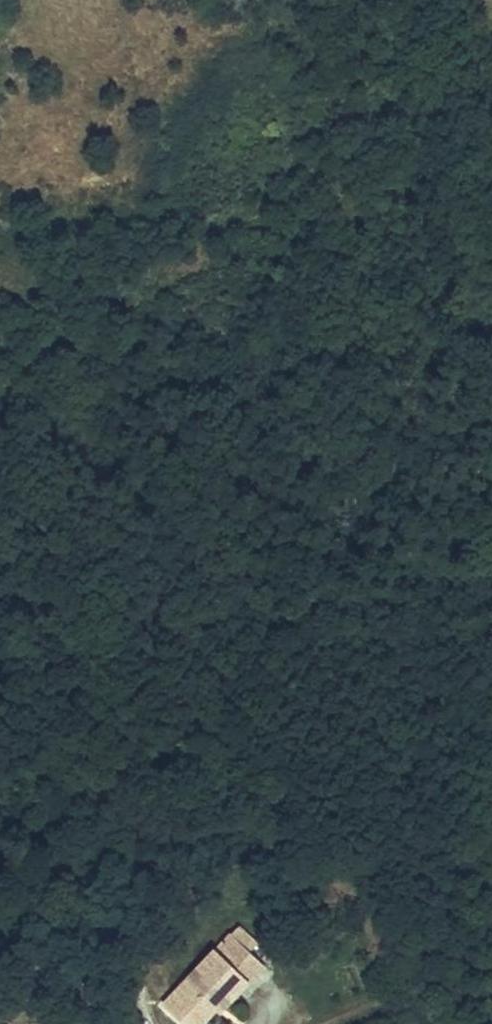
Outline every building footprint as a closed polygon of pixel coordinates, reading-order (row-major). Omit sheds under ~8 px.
[(175,994),(191,1008),(178,1022),(180,1023),(213,1023),(221,1015),(231,1023),(259,989),(213,951),(175,994)] [(191,1008),(175,994),(164,1008),(178,1022),(191,1008)]
